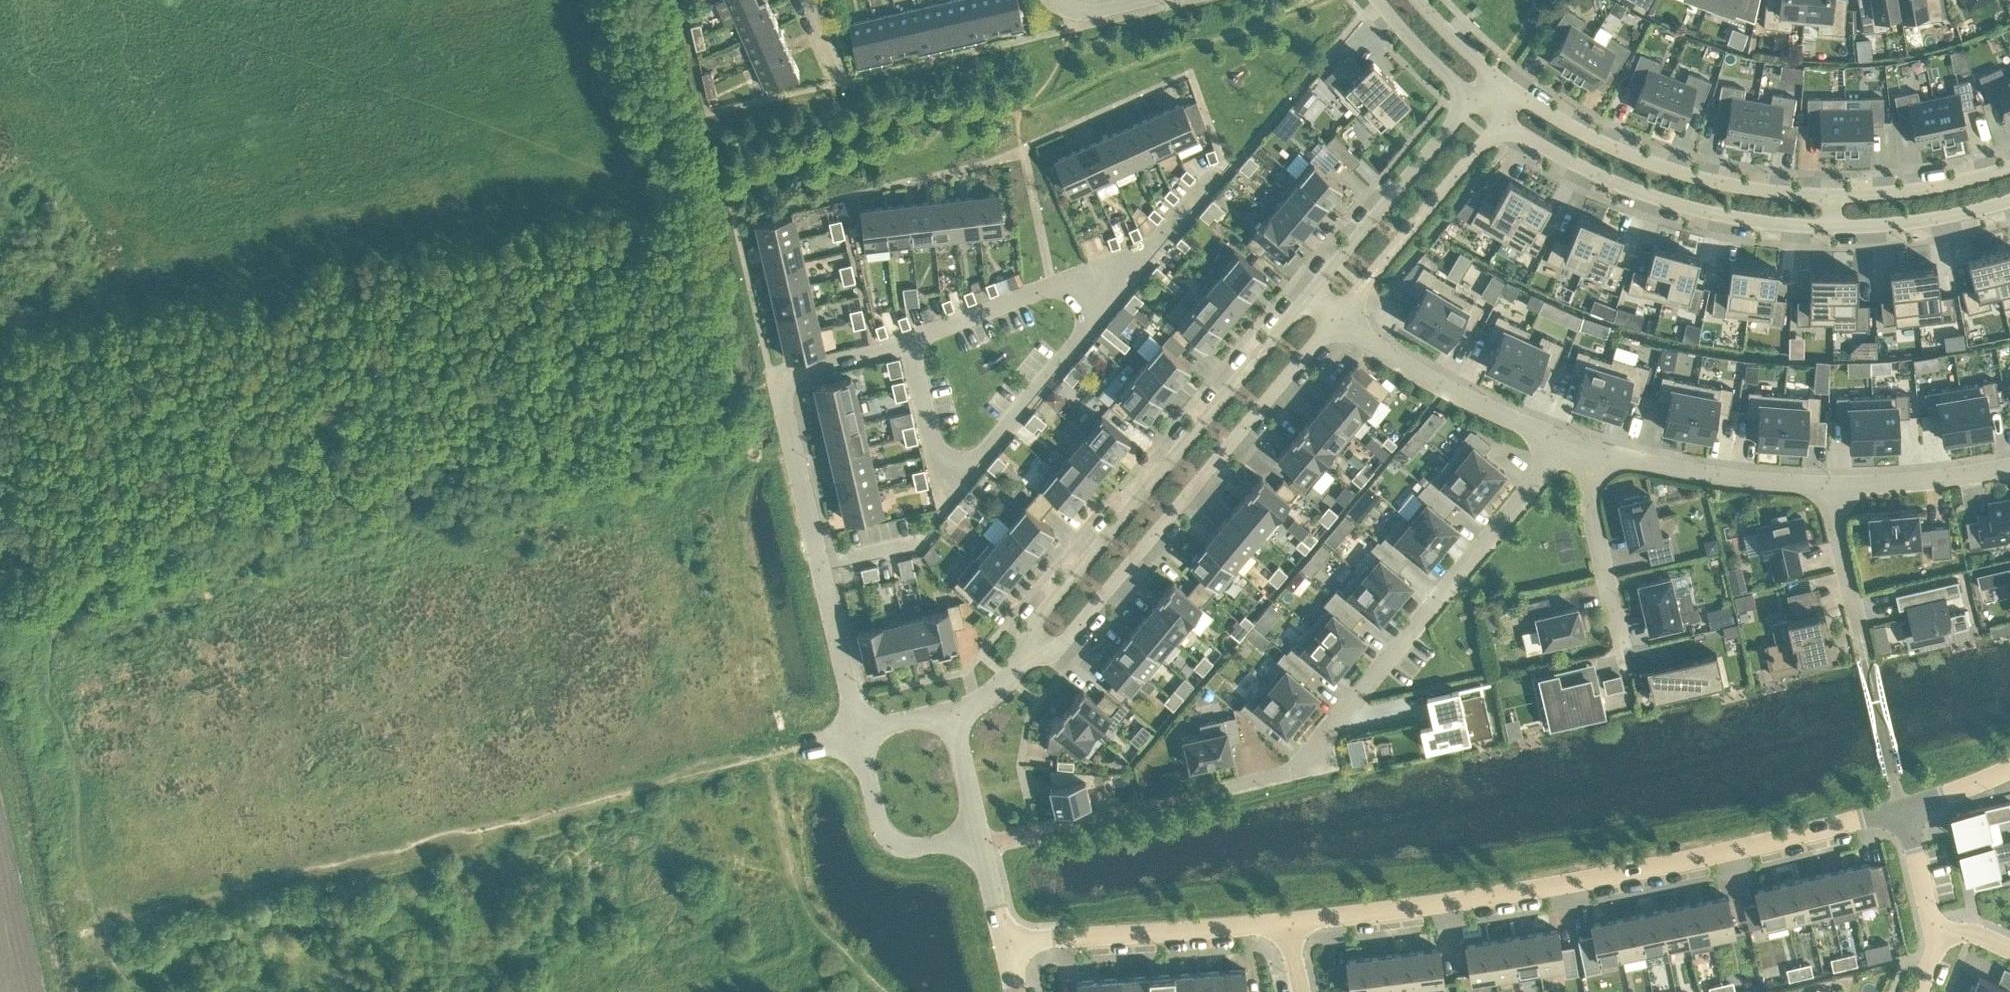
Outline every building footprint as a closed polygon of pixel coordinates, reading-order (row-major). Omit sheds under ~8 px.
[(734,19),(769,3),(768,0),(726,0),(734,19)] [(942,0),(919,5),(928,43),(951,37),(942,0)] [(942,0),(951,37),(974,32),(967,0),(943,0),(942,0)] [(974,32),(998,26),(992,0),(967,0),(974,32)] [(998,26),(1022,21),(1022,19),(1022,20),(1017,0),(992,0),(998,26)] [(1645,12),(1652,0),(1621,0),(1645,12)] [(1707,1),(1730,10),(1730,11),(1753,20),(1758,0),(1708,0),(1707,1)] [(1803,20),(1805,0),(1765,0),(1763,25),(1788,27),(1789,19),(1803,20)] [(1803,20),(1817,21),(1816,30),(1842,32),(1845,5),(1831,4),(1831,0),(1805,0),(1803,20)] [(1898,0),(1871,0),(1872,2),(1858,4),(1862,30),(1886,27),(1885,18),(1900,16),(1898,0)] [(1900,16),(1916,13),(1918,21),(1941,17),(1938,0),(1898,0),(1900,16)] [(1967,8),(1985,0),(1963,0),(1967,8)] [(734,19),(744,41),(779,25),(769,3),(734,19)] [(919,5),(896,11),(904,48),(928,43),(919,5)] [(1585,19),(1565,7),(1551,30),(1562,37),(1548,59),(1569,72),(1591,36),(1579,28),(1585,19)] [(896,11),(872,16),(881,53),(904,48),(896,11)] [(881,53),(872,16),(848,22),(856,58),(856,59),(881,53)] [(690,24),(693,36),(702,33),(699,22),(690,24)] [(744,41),(754,63),(789,47),(779,25),(744,41)] [(702,33),(693,36),(695,47),(705,45),(702,33)] [(1591,36),(1569,72),(1590,85),(1603,63),(1615,70),(1629,47),(1609,35),(1604,44),(1591,36)] [(1869,36),(1855,37),(1857,59),(1871,57),(1869,36)] [(789,47),(754,63),(764,86),(798,71),(799,70),(789,47)] [(1661,61),(1640,52),(1630,77),(1642,82),(1633,107),(1655,115),(1671,76),(1657,70),(1661,61)] [(1343,58),(1323,76),(1338,92),(1338,93),(1356,112),(1390,79),(1372,60),(1358,74),(1343,58)] [(2000,66),(1978,75),(1989,100),(2001,95),(2009,116),(2009,73),(2004,76),(2000,66)] [(701,72),(704,83),(713,81),(710,69),(701,72)] [(1692,84),(1671,76),(1655,115),(1678,124),(1688,100),(1700,105),(1710,79),(1696,74),(1692,84)] [(1955,91),(1932,97),(1941,138),(1965,133),(1960,107),(1972,105),(1967,78),(1953,81),(1955,91)] [(1390,79),(1356,112),(1373,131),(1382,123),(1386,127),(1402,112),(1398,107),(1408,98),(1390,79)] [(713,81),(704,83),(707,95),(716,93),(713,81)] [(1744,87),(1721,83),(1716,109),(1729,111),(1725,137),(1749,142),(1756,99),(1742,97),(1744,87)] [(1907,91),(1894,94),(1899,120),(1912,118),(1917,143),(1941,138),(1932,97),(1910,101),(1907,91)] [(1770,102),(1756,99),(1749,142),(1773,146),(1777,120),(1790,122),(1795,95),(1772,92),(1770,102)] [(1302,111),(1309,103),(1301,95),(1293,104),(1302,111)] [(1844,96),(1844,106),(1845,149),(1869,149),(1869,122),(1882,122),(1881,95),(1867,95),(1844,96)] [(1807,96),(1807,123),(1820,123),(1821,150),(1845,149),(1844,106),(1844,96),(1821,96),(1807,96)] [(1206,126),(1196,100),(1183,104),(1181,101),(1160,110),(1175,144),(1196,134),(1195,130),(1206,126)] [(1299,113),(1290,105),(1284,111),(1294,119),(1299,113)] [(1160,110),(1139,120),(1154,153),(1175,144),(1160,110)] [(1139,120),(1118,129),(1133,162),(1154,153),(1139,120)] [(1118,129),(1097,139),(1112,172),(1133,162),(1118,129)] [(1348,147),(1334,133),(1325,141),(1339,156),(1348,147)] [(1097,139),(1077,148),(1092,181),(1112,172),(1097,139)] [(1205,150),(1209,162),(1218,158),(1213,147),(1205,150)] [(1092,181),(1077,148),(1055,158),(1070,191),(1092,181)] [(1249,154),(1243,160),(1253,168),(1258,161),(1249,154)] [(1309,158),(1295,175),(1327,202),(1341,185),(1309,158)] [(1243,160),(1238,166),(1248,174),(1253,168),(1243,160)] [(1180,174),(1189,182),(1195,175),(1186,167),(1180,174)] [(1295,175),(1281,191),(1313,218),(1327,202),(1295,175)] [(1501,238),(1529,189),(1509,177),(1494,202),(1483,195),(1481,198),(1469,220),(1482,228),(1482,227),(1501,238)] [(1163,194),(1173,202),(1179,195),(1169,187),(1163,194)] [(1535,252),(1546,232),(1536,225),(1550,201),(1529,189),(1501,238),(1522,250),(1524,246),(1535,252)] [(1284,195),(1269,213),(1298,237),(1313,218),(1281,191),(1280,192),(1284,195)] [(999,192),(975,195),(979,231),(1003,228),(999,192)] [(1469,220),(1481,198),(1472,193),(1455,213),(1469,220)] [(975,195),(952,197),(957,233),(979,231),(975,195)] [(952,197),(930,200),(934,236),(957,233),(952,197)] [(1211,198),(1204,207),(1213,215),(1216,217),(1224,208),(1211,198)] [(930,200),(907,202),(911,239),(934,236),(930,200)] [(907,202),(884,205),(889,241),(911,239),(907,202)] [(889,241),(884,205),(861,208),(865,244),(889,241)] [(1147,213),(1157,221),(1162,214),(1153,206),(1147,213)] [(1199,213),(1208,221),(1213,215),(1204,207),(1199,213)] [(1298,237),(1269,213),(1245,241),(1260,254),(1268,244),(1282,256),(1298,237)] [(757,222),(762,245),(797,237),(792,214),(757,222)] [(1581,271),(1601,224),(1579,215),(1568,241),(1555,235),(1545,258),(1559,264),(1559,262),(1581,271)] [(829,220),(831,229),(842,226),(840,217),(829,220)] [(1614,286),(1623,264),(1612,259),(1622,233),(1601,224),(1581,271),(1603,280),(1602,281),(1614,286)] [(1128,228),(1133,239),(1141,236),(1136,225),(1128,228)] [(842,226),(831,229),(833,238),(844,235),(842,226)] [(1107,236),(1111,248),(1120,244),(1115,233),(1107,236)] [(1180,235),(1175,242),(1184,250),(1189,243),(1180,235)] [(762,245),(767,267),(803,259),(797,237),(762,245)] [(1662,299),(1676,249),(1653,243),(1645,270),(1632,267),(1626,290),(1640,294),(1641,293),(1662,299)] [(1990,251),(2003,306),(2009,304),(2009,246),(1990,251)] [(1266,275),(1234,248),(1217,267),(1250,294),(1266,275)] [(1696,309),(1703,286),(1691,283),(1698,255),(1676,249),(1662,299),(1685,305),(1684,306),(1696,309)] [(1973,285),(1961,288),(1966,311),(1990,305),(1988,295),(1999,292),(2002,306),(2003,306),(1990,251),(1967,257),(1973,285)] [(767,267),(772,290),(808,281),(803,259),(767,267)] [(1415,261),(1397,282),(1407,288),(1422,264),(1415,260),(1415,261)] [(839,265),(841,274),(853,271),(851,262),(839,265)] [(1746,316),(1753,265),(1730,262),(1726,290),(1714,288),(1711,312),(1723,314),(1723,312),(1746,316)] [(1935,263),(1911,266),(1918,322),(1954,317),(1951,294),(1939,295),(1935,263)] [(1165,272),(1156,264),(1151,271),(1160,278),(1165,272)] [(1425,332),(1454,284),(1434,272),(1435,271),(1422,264),(1407,288),(1419,295),(1404,320),(1425,332)] [(1782,322),(1785,298),(1773,296),(1777,268),(1753,265),(1746,316),(1769,319),(1769,320),(1782,322)] [(1891,297),(1879,298),(1882,322),(1894,321),(1895,324),(1918,322),(1911,266),(1888,269),(1891,297)] [(1250,294),(1217,267),(1217,268),(1221,271),(1208,286),(1204,283),(1204,284),(1236,311),(1250,294)] [(1796,299),(1796,322),(1809,323),(1809,322),(1831,322),(1831,326),(1832,326),(1832,270),(1809,270),(1808,299),(1796,299)] [(1832,270),(1832,326),(1868,327),(1868,303),(1856,303),(1856,270),(1832,270)] [(853,271),(841,274),(843,282),(855,280),(853,271)] [(1018,284),(1014,272),(1006,276),(1010,287),(1018,284)] [(1512,297),(1518,284),(1506,279),(1501,292),(1512,297)] [(985,283),(990,294),(998,291),(994,280),(985,283)] [(772,290),(777,312),(813,304),(808,281),(772,290)] [(1204,284),(1188,302),(1220,329),(1236,311),(1204,284)] [(1470,326),(1483,305),(1472,299),(1471,300),(1452,288),(1454,284),(1425,332),(1445,344),(1460,320),(1470,326)] [(963,291),(967,303),(976,299),(972,288),(963,291)] [(1133,291),(1128,297),(1137,305),(1143,299),(1133,291)] [(941,300),(945,311),(954,308),(950,296),(941,300)] [(1137,305),(1128,297),(1123,303),(1132,311),(1137,305)] [(1220,329),(1188,302),(1174,319),(1177,322),(1169,332),(1184,344),(1192,335),(1206,346),(1220,329)] [(1610,318),(1615,307),(1605,303),(1600,314),(1610,318)] [(777,312),(783,334),(818,326),(813,304),(777,312)] [(919,308),(923,319),(932,316),(928,305),(919,308)] [(1149,315),(1137,305),(1132,311),(1132,312),(1144,322),(1149,315)] [(1617,305),(1613,318),(1622,321),(1626,308),(1617,305)] [(849,309),(851,318),(863,315),(861,307),(849,309)] [(1575,327),(1581,316),(1569,311),(1564,322),(1575,327)] [(897,316),(902,328),(910,324),(906,313),(897,316)] [(1525,337),(1529,329),(1508,319),(1508,318),(1497,313),(1487,335),(1498,340),(1486,366),(1508,376),(1525,337)] [(863,315),(851,318),(853,327),(865,324),(863,315)] [(1590,331),(1594,319),(1583,316),(1579,327),(1590,331)] [(875,325),(879,336),(888,333),(883,322),(875,325)] [(1106,324),(1100,330),(1110,338),(1115,332),(1106,324)] [(818,326),(783,334),(788,357),(823,349),(818,326)] [(1530,385),(1541,359),(1552,364),(1562,342),(1551,337),(1546,347),(1525,337),(1508,376),(1530,385)] [(1866,338),(1866,354),(1876,354),(1876,338),(1866,338)] [(1161,342),(1147,359),(1175,383),(1190,366),(1161,342)] [(1662,345),(1658,363),(1672,366),(1675,348),(1662,345)] [(1596,409),(1613,355),(1612,355),(1610,360),(1589,353),(1589,352),(1577,348),(1570,371),(1582,375),(1573,402),(1596,409)] [(1639,393),(1648,365),(1634,361),(1634,362),(1613,355),(1596,409),(1618,416),(1627,389),(1639,393)] [(1130,372),(1129,372),(1161,399),(1175,383),(1147,359),(1133,375),(1130,372)] [(1828,370),(1829,360),(1816,359),(1815,369),(1828,370)] [(1349,370),(1333,389),(1365,416),(1366,415),(1362,412),(1377,394),(1381,397),(1389,387),(1381,381),(1371,372),(1357,360),(1349,370)] [(1068,369),(1077,377),(1082,371),(1073,363),(1068,369)] [(1145,418),(1161,399),(1129,372),(1122,366),(1116,373),(1123,379),(1113,391),(1117,394),(1109,404),(1124,416),(1132,407),(1145,418)] [(1068,369),(1062,376),(1072,383),(1077,377),(1068,369)] [(1687,432),(1696,382),(1673,377),(1674,376),(1661,374),(1657,397),(1669,400),(1663,428),(1687,432)] [(815,384),(821,407),(856,399),(851,376),(815,384)] [(1386,376),(1381,381),(1389,387),(1394,382),(1386,376)] [(1982,381),(1959,385),(1967,436),(1991,432),(1986,404),(1998,402),(1994,378),(1982,380),(1982,381)] [(891,381),(893,390),(905,387),(903,379),(891,381)] [(1727,411),(1732,387),(1720,385),(1719,386),(1696,382),(1687,432),(1710,437),(1715,409),(1727,411)] [(1959,385),(1923,391),(1925,404),(1938,402),(1944,440),(1967,436),(1959,385)] [(905,387),(893,390),(895,399),(907,396),(905,387)] [(1333,389),(1319,406),(1351,433),(1365,416),(1333,389)] [(1780,444),(1783,393),(1760,391),(1760,390),(1748,389),(1746,413),(1758,414),(1756,442),(1780,444)] [(1895,393),(1871,394),(1874,446),(1898,445),(1896,416),(1909,415),(1908,392),(1895,392),(1895,393)] [(1803,446),(1805,417),(1817,418),(1819,394),(1807,393),(1807,395),(1783,393),(1780,444),(1803,446)] [(1848,394),(1835,395),(1836,419),(1849,418),(1850,447),(1874,446),(1871,394),(1848,395),(1848,394)] [(821,407),(826,429),(861,421),(856,399),(821,407)] [(1435,404),(1397,448),(1409,458),(1447,414),(1435,404)] [(1319,406),(1305,422),(1337,449),(1351,433),(1319,406)] [(1037,424),(1040,427),(1046,421),(1033,410),(1028,416),(1037,424)] [(1082,429),(1081,430),(1113,457),(1129,438),(1101,414),(1085,432),(1082,429)] [(1023,423),(1032,430),(1037,424),(1028,416),(1023,423)] [(826,429),(831,452),(866,443),(861,421),(826,429)] [(1305,422),(1291,439),(1323,466),(1337,449),(1305,422)] [(901,426),(903,435),(915,432),(913,423),(901,426)] [(1475,431),(1469,428),(1462,437),(1464,438),(1449,456),(1488,489),(1504,470),(1482,452),(1490,443),(1475,431)] [(1021,466),(1038,448),(1017,430),(1001,448),(1021,466)] [(1081,430),(1066,448),(1098,475),(1113,457),(1081,430)] [(915,432),(903,435),(906,444),(917,441),(915,432)] [(1387,434),(1381,440),(1391,448),(1396,442),(1387,434)] [(1323,466),(1291,439),(1277,456),(1297,472),(1291,479),(1305,490),(1324,467),(1323,466)] [(1380,442),(1373,450),(1382,457),(1389,450),(1380,442)] [(831,452),(836,474),(871,466),(866,443),(831,452)] [(1052,464),(1052,465),(1084,492),(1098,475),(1066,448),(1065,449),(1069,452),(1056,467),(1052,464)] [(992,460),(1001,468),(1006,461),(997,454),(992,460)] [(1424,483),(1447,502),(1454,494),(1472,509),(1488,489),(1449,456),(1440,467),(1438,466),(1431,474),(1424,483)] [(986,466),(996,474),(1001,468),(992,460),(986,466)] [(1359,467),(1368,475),(1373,469),(1364,461),(1359,467)] [(1033,495),(1048,507),(1056,497),(1069,509),(1084,492),(1052,465),(1037,482),(1041,485),(1033,495)] [(836,474),(841,496),(877,488),(871,466),(836,474)] [(1359,467),(1354,473),(1363,481),(1368,475),(1359,467)] [(912,470),(914,479),(926,476),(924,468),(912,470)] [(1261,475),(1246,492),(1275,516),(1297,489),(1283,477),(1274,487),(1261,475)] [(926,476),(914,479),(916,488),(928,485),(926,476)] [(1402,512),(1442,545),(1458,526),(1440,511),(1447,502),(1424,483),(1424,482),(1415,492),(1421,497),(1406,515),(1403,511),(1402,512)] [(1344,504),(1353,492),(1344,484),(1335,496),(1344,504)] [(1366,515),(1375,489),(1363,485),(1354,510),(1366,515)] [(877,488),(841,496),(846,519),(882,511),(877,488)] [(1246,492),(1232,509),(1261,533),(1275,516),(1246,492)] [(1659,536),(1650,494),(1639,496),(1638,492),(1623,496),(1624,500),(1619,501),(1629,543),(1645,539),(1647,551),(1650,561),(1673,556),(1671,546),(1668,534),(1659,536)] [(1033,495),(1009,523),(1037,547),(1053,528),(1040,517),(1048,507),(1033,495)] [(1976,513),(1982,543),(2007,539),(2006,535),(2009,534),(2009,501),(2005,502),(2004,498),(1986,501),(1988,511),(1976,513)] [(957,501),(952,507),(962,515),(967,509),(957,501)] [(1322,511),(1332,518),(1337,512),(1328,504),(1322,511)] [(947,513),(956,521),(962,515),(952,507),(947,513)] [(1232,509),(1219,525),(1247,549),(1261,533),(1232,509)] [(1345,510),(1327,535),(1337,543),(1355,518),(1345,510)] [(1916,510),(1868,515),(1871,547),(1919,543),(1919,542),(1930,541),(1932,556),(1950,554),(1948,524),(1929,526),(1929,527),(1918,527),(1916,510)] [(1322,511),(1317,517),(1326,525),(1332,518),(1322,511)] [(1426,564),(1442,545),(1402,512),(1386,531),(1379,540),(1400,558),(1407,549),(1426,564)] [(1772,521),(1756,525),(1763,555),(1768,553),(1774,575),(1801,569),(1796,547),(1808,544),(1801,514),(1785,518),(1783,513),(1771,516),(1772,521)] [(990,538),(990,539),(1022,565),(1037,547),(1009,523),(994,541),(990,538)] [(1219,525),(1205,542),(1237,569),(1237,568),(1234,565),(1247,549),(1219,525)] [(1309,545),(1300,537),(1295,543),(1304,551),(1309,545)] [(1315,573),(1334,547),(1322,538),(1303,564),(1315,573)] [(1379,540),(1377,538),(1363,555),(1372,563),(1364,573),(1395,600),(1411,582),(1393,567),(1400,558),(1379,540)] [(990,539),(974,557),(1006,584),(1022,565),(990,539)] [(1202,573),(1194,582),(1209,595),(1217,585),(1221,588),(1237,569),(1205,542),(1189,561),(1202,573)] [(911,557),(913,566),(920,564),(918,555),(911,557)] [(1006,584),(974,557),(972,555),(955,574),(958,576),(950,585),(969,601),(977,591),(991,603),(1006,584)] [(911,557),(910,556),(897,559),(901,576),(914,573),(913,566),(911,557)] [(876,564),(868,565),(871,577),(879,575),(878,571),(876,564)] [(1272,570),(1281,578),(1287,572),(1277,564),(1272,570)] [(868,565),(860,567),(863,579),(871,577),(868,565)] [(1988,571),(1990,583),(2009,578),(2009,566),(1988,571)] [(1364,573),(1358,569),(1342,588),(1338,585),(1330,594),(1353,614),(1361,605),(1379,620),(1395,600),(1364,573)] [(1272,570),(1267,577),(1276,584),(1281,578),(1272,570)] [(1669,575),(1638,582),(1649,629),(1699,617),(1697,605),(1693,606),(1689,591),(1674,594),(1669,575)] [(1957,578),(1894,593),(1898,607),(1912,604),(1914,613),(1909,615),(1915,642),(1946,635),(1945,630),(1967,625),(1964,609),(1948,613),(1944,596),(1960,593),(1957,578)] [(1173,580),(1158,598),(1190,624),(1191,624),(1187,621),(1209,595),(1194,582),(1186,592),(1173,580)] [(1750,592),(1735,596),(1737,608),(1753,604),(1750,592)] [(1353,614),(1330,594),(1323,603),(1326,606),(1312,623),(1350,655),(1364,637),(1346,622),(1353,614)] [(1546,642),(1547,646),(1564,643),(1563,638),(1582,634),(1581,628),(1585,627),(1581,610),(1577,611),(1576,605),(1550,611),(1547,595),(1522,601),(1529,629),(1538,626),(1542,643),(1546,642)] [(1494,601),(1497,613),(1513,610),(1510,597),(1494,601)] [(1158,598),(1144,614),(1176,641),(1190,624),(1158,598)] [(947,608),(924,613),(932,649),(956,644),(952,626),(964,624),(959,600),(946,603),(947,608)] [(1733,620),(1729,604),(1706,609),(1710,626),(1733,620)] [(1493,606),(1483,609),(1487,627),(1497,625),(1493,606)] [(1817,610),(1785,618),(1790,637),(1766,642),(1771,666),(1795,660),(1796,664),(1828,657),(1817,610)] [(901,613),(880,618),(890,659),(911,654),(901,613)] [(902,613),(901,613),(911,654),(932,649),(924,613),(903,618),(902,613)] [(1239,619),(1248,627),(1253,620),(1244,613),(1239,619)] [(1144,614),(1130,631),(1163,658),(1163,657),(1159,654),(1172,639),(1176,642),(1176,641),(1144,614)] [(890,659),(880,618),(881,623),(857,629),(866,665),(890,659)] [(1248,627),(1239,619),(1234,626),(1243,633),(1248,627)] [(1722,624),(1724,636),(1740,632),(1737,621),(1722,624)] [(1293,643),(1286,652),(1306,669),(1314,661),(1332,676),(1350,655),(1312,623),(1311,625),(1309,623),(1292,643),(1293,643)] [(1130,631),(1115,649),(1147,676),(1163,658),(1130,631)] [(1114,678),(1106,687),(1121,700),(1143,673),(1147,677),(1147,676),(1115,649),(1100,666),(1114,678)] [(1283,650),(1275,660),(1281,664),(1266,682),(1262,679),(1262,680),(1301,712),(1317,693),(1299,678),(1306,669),(1286,652),(1283,650)] [(1715,651),(1638,669),(1639,671),(1646,669),(1653,698),(1722,682),(1715,651)] [(1198,659),(1207,667),(1212,661),(1203,653),(1198,659)] [(1198,659),(1193,665),(1202,673),(1207,667),(1198,659)] [(1586,664),(1539,675),(1542,689),(1537,690),(1542,714),(1562,709),(1564,718),(1602,709),(1594,677),(1589,678),(1586,664)] [(1619,674),(1603,677),(1606,689),(1622,685),(1619,674)] [(1246,699),(1239,708),(1260,725),(1267,716),(1285,732),(1301,712),(1262,680),(1246,699)] [(1433,722),(1420,725),(1425,748),(1470,737),(1468,730),(1490,725),(1480,682),(1426,695),(1433,722)] [(1082,688),(1066,707),(1094,731),(1103,721),(1111,728),(1126,709),(1104,690),(1096,700),(1082,688)] [(1174,688),(1168,694),(1178,702),(1183,696),(1174,688)] [(1168,694),(1163,700),(1172,708),(1178,702),(1168,694)] [(1094,731),(1066,707),(1050,726),(1046,748),(1057,750),(1066,740),(1078,750),(1094,731)] [(1223,717),(1199,722),(1202,734),(1184,738),(1190,765),(1232,756),(1229,742),(1240,739),(1235,715),(1223,717)] [(1072,767),(1073,760),(1057,758),(1057,766),(1072,767)] [(1164,788),(1181,786),(1179,766),(1162,768),(1164,788)] [(1048,785),(1055,815),(1075,810),(1074,805),(1090,802),(1086,784),(1094,782),(1092,774),(1091,770),(1056,767),(1060,782),(1048,785)] [(1103,780),(1101,772),(1092,774),(1094,782),(1103,780)] [(1964,849),(1992,843),(1992,842),(1987,821),(2009,816),(2009,805),(2009,800),(1956,812),(1964,849)] [(1964,849),(1973,886),(2000,880),(1995,857),(2009,854),(2009,838),(1992,842),(1992,843),(1964,849)] [(1889,900),(1880,862),(1868,865),(1867,862),(1869,862),(1868,861),(1844,867),(1852,902),(1874,897),(1875,904),(1889,900)] [(1852,902),(1844,867),(1822,872),(1830,907),(1833,919),(1855,914),(1852,902)] [(1822,872),(1799,877),(1808,913),(1830,907),(1822,872)] [(1799,877),(1777,883),(1786,918),(1808,913),(1799,877)] [(1786,918),(1777,883),(1754,889),(1763,924),(1786,918)] [(1728,895),(1703,899),(1710,935),(1734,930),(1726,896),(1728,896),(1728,895)] [(1703,899),(1681,904),(1688,940),(1710,935),(1703,899)] [(1681,904),(1658,909),(1666,944),(1688,940),(1681,904)] [(1666,944),(1658,909),(1636,913),(1643,949),(1646,963),(1669,959),(1666,944)] [(1636,913),(1614,918),(1621,953),(1643,949),(1636,913)] [(1621,953),(1614,918),(1590,922),(1592,932),(1577,936),(1584,971),(1600,968),(1598,958),(1621,953)] [(1558,928),(1533,932),(1539,968),(1562,964),(1564,974),(1577,972),(1573,944),(1560,946),(1557,929),(1558,929),(1558,928)] [(1533,932),(1511,935),(1516,971),(1539,968),(1533,932)] [(1511,935),(1488,939),(1494,975),(1516,971),(1511,935)] [(1494,975),(1488,939),(1465,943),(1471,979),(1494,975)] [(1887,940),(1864,946),(1868,960),(1891,955),(1887,940)] [(1439,946),(1415,950),(1419,986),(1443,983),(1438,948),(1440,948),(1439,946)] [(1415,950),(1392,952),(1397,988),(1419,986),(1415,950)] [(1392,952),(1369,955),(1374,991),(1397,988),(1392,952)] [(1850,952),(1842,954),(1845,966),(1853,964),(1850,952)] [(1845,966),(1842,954),(1833,956),(1835,968),(1845,966)] [(1369,955),(1346,958),(1348,980),(1345,980),(1346,991),(1350,991),(1369,991),(1374,991),(1369,955)] [(1806,962),(1797,964),(1800,976),(1809,974),(1806,962)] [(1800,976),(1797,964),(1788,966),(1791,978),(1800,976)] [(1221,969),(1222,991),(1246,991),(1245,967),(1221,969)] [(1197,971),(1198,991),(1222,991),(1221,969),(1197,971)] [(1173,972),(1174,991),(1198,991),(1197,971),(1173,972)] [(1149,974),(1150,991),(1174,991),(1173,972),(1149,974)] [(2005,986),(1978,975),(1974,985),(1970,983),(1967,991),(2009,991),(2009,973),(2005,986)] [(1125,976),(1126,991),(1150,991),(1149,974),(1125,976)] [(1101,977),(1102,991),(1126,991),(1125,976),(1101,977)] [(1101,977),(1077,979),(1078,991),(1102,991),(1101,977)] [(1720,982),(1722,991),(1731,991),(1729,980),(1720,982)] [(1720,982),(1711,984),(1713,991),(1722,991),(1720,982)]
